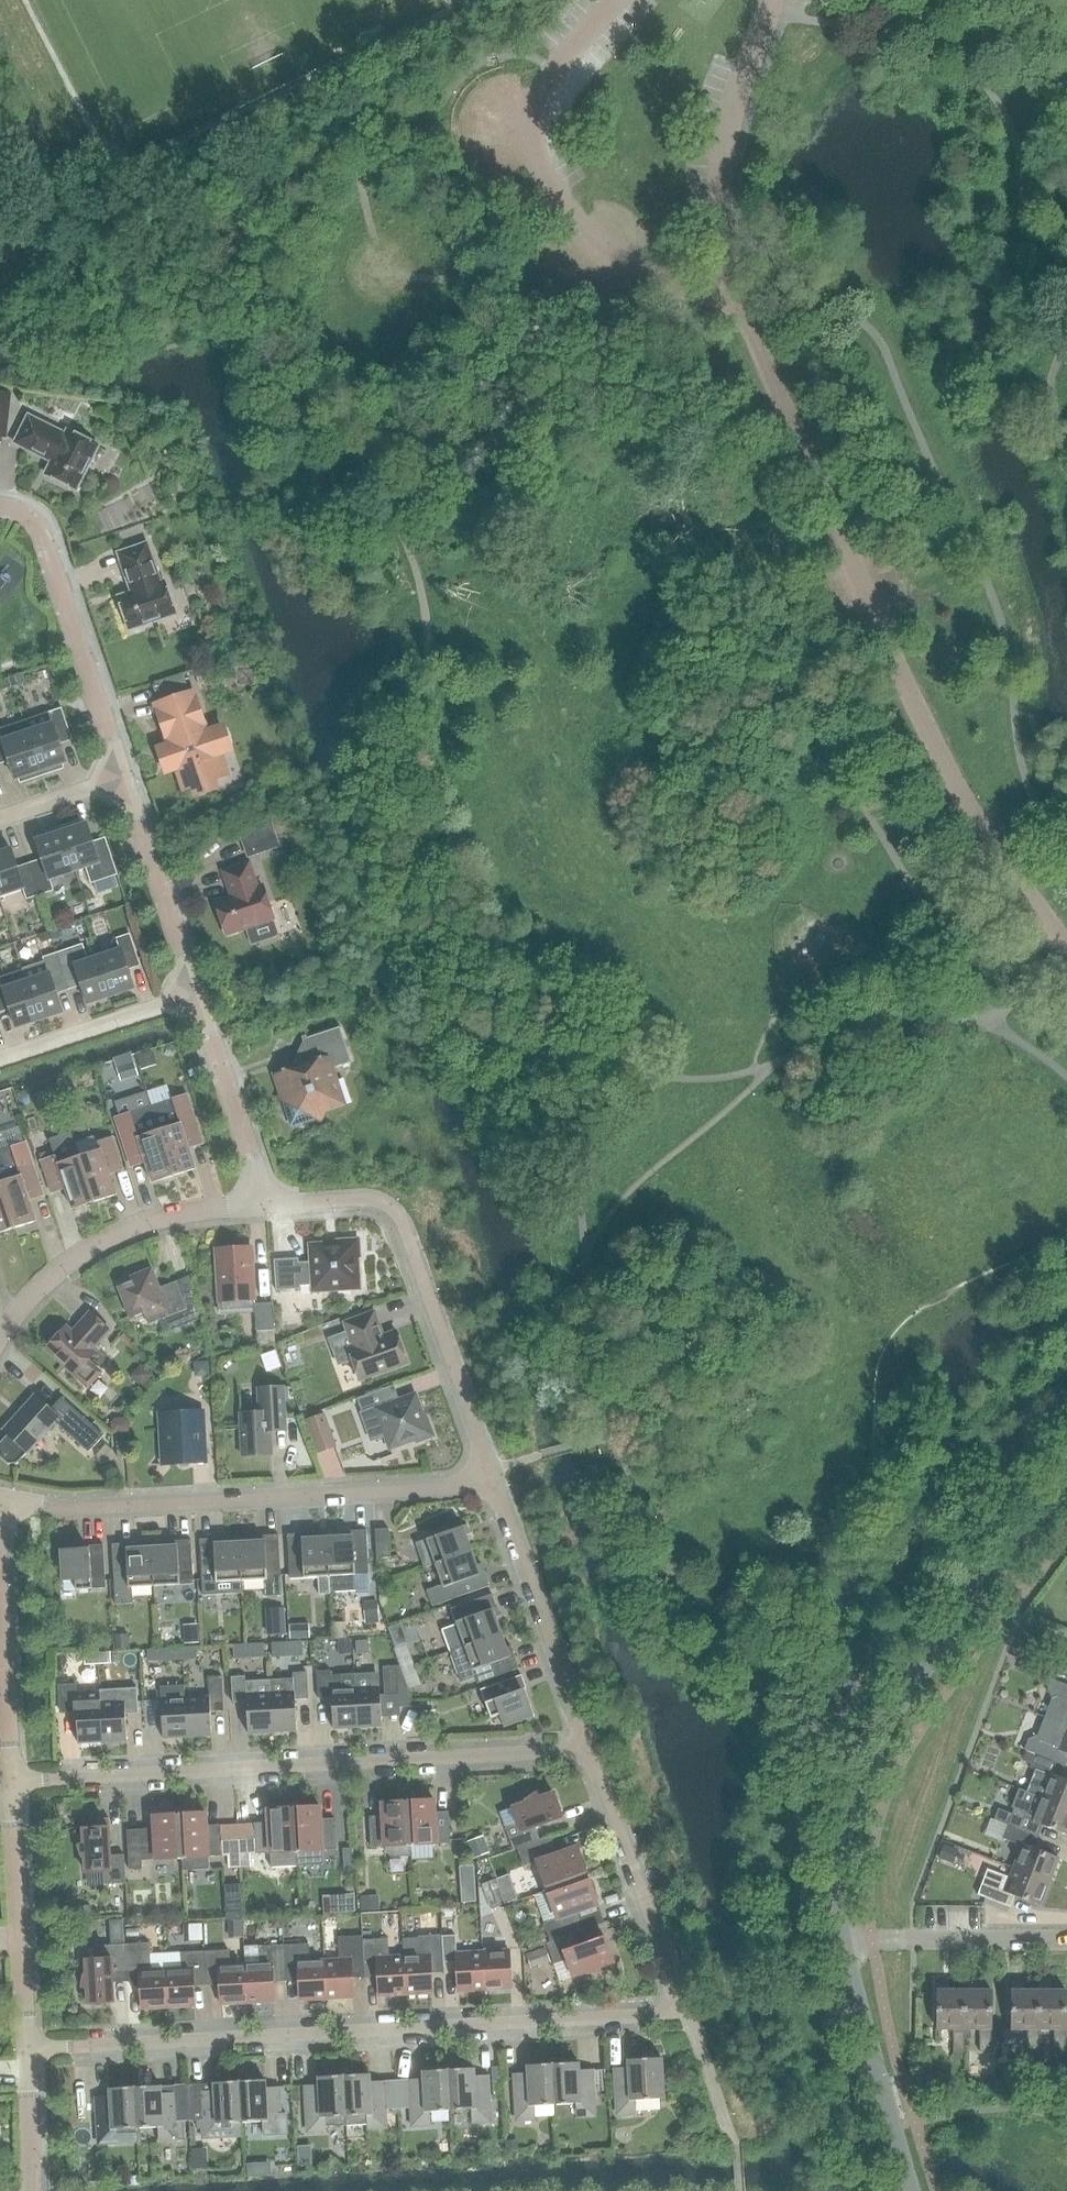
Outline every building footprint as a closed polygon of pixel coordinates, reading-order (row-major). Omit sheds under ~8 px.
[(5,438),(10,392),(0,391),(0,438),(5,438)] [(51,461),(45,473),(76,489),(98,446),(66,430),(65,434),(28,415),(14,443),(51,461)] [(131,592),(118,596),(129,630),(175,614),(163,581),(160,582),(146,543),(117,553),(131,592)] [(22,673),(8,678),(11,687),(25,683),(22,673)] [(184,787),(220,775),(212,754),(229,749),(222,728),(205,734),(192,693),(156,705),(170,746),(163,748),(170,769),(177,766),(184,787)] [(61,708),(23,720),(41,774),(59,768),(58,765),(65,762),(57,737),(69,733),(61,708)] [(0,728),(0,756),(6,754),(15,779),(22,777),(23,780),(41,774),(23,720),(0,728)] [(269,818),(235,830),(245,858),(251,856),(272,849),(279,847),(269,818)] [(77,822),(59,828),(74,871),(85,867),(91,883),(117,874),(107,844),(94,848),(86,823),(78,825),(77,822)] [(44,865),(31,869),(40,894),(53,890),(49,879),(74,871),(59,828),(41,834),(42,837),(35,840),(44,865)] [(40,894),(31,869),(18,874),(10,848),(3,850),(2,847),(0,848),(0,896),(22,888),(26,899),(40,894)] [(214,901),(226,935),(273,919),(262,885),(257,887),(248,862),(222,871),(231,896),(214,901)] [(119,949),(97,956),(110,996),(133,988),(125,963),(137,959),(129,934),(116,938),(119,949)] [(87,1003),(110,996),(97,956),(87,960),(82,944),(56,953),(66,982),(78,978),(87,1003)] [(44,962),(22,970),(38,1020),(62,1012),(53,986),(66,982),(56,953),(42,957),(44,962)] [(38,1020),(22,970),(0,977),(0,1004),(7,1002),(15,1027),(38,1020)] [(296,1121),(338,1107),(330,1082),(335,1080),(331,1068),(350,1062),(338,1027),(303,1039),(310,1061),(272,1074),(282,1103),(291,1109),(296,1121)] [(135,1056),(140,1071),(153,1067),(148,1052),(135,1056)] [(137,1075),(132,1061),(115,1066),(120,1081),(137,1075)] [(39,1107),(56,1102),(52,1088),(35,1093),(39,1107)] [(186,1095),(150,1107),(172,1175),(194,1168),(186,1144),(200,1139),(186,1095)] [(151,1182),(172,1175),(150,1107),(114,1118),(128,1162),(143,1158),(151,1182)] [(71,1209),(93,1202),(78,1157),(77,1158),(69,1133),(48,1140),(53,1156),(40,1161),(49,1189),(63,1184),(71,1209)] [(78,1157),(93,1202),(114,1195),(106,1170),(120,1165),(111,1138),(96,1142),(99,1150),(78,1157)] [(24,1142),(0,1150),(0,1189),(13,1228),(34,1221),(26,1196),(41,1191),(31,1164),(24,1142)] [(13,1228),(0,1189),(0,1232),(13,1228)] [(311,1291),(358,1288),(356,1257),(359,1257),(358,1238),(339,1239),(339,1242),(308,1244),(309,1261),(297,1262),(297,1258),(273,1259),(275,1290),(299,1289),(299,1286),(311,1285),(311,1291)] [(253,1299),(250,1247),(214,1249),(217,1301),(253,1299)] [(148,1324),(159,1320),(163,1331),(197,1318),(189,1276),(175,1281),(153,1290),(145,1270),(129,1277),(131,1281),(117,1287),(129,1318),(143,1312),(148,1324)] [(257,1343),(274,1342),(271,1302),(253,1303),(255,1330),(256,1330),(257,1343)] [(71,1332),(65,1326),(44,1348),(87,1388),(102,1372),(88,1359),(94,1352),(91,1349),(108,1330),(89,1312),(71,1332)] [(343,1322),(346,1330),(327,1337),(337,1364),(351,1359),(358,1380),(406,1363),(395,1331),(381,1336),(373,1312),(343,1322)] [(208,1361),(193,1362),(194,1376),(209,1375),(208,1361)] [(256,1387),(257,1412),(238,1413),(241,1456),(270,1454),(269,1429),(286,1428),(284,1385),(256,1387)] [(355,1398),(361,1414),(370,1440),(384,1435),(389,1448),(414,1439),(415,1443),(433,1436),(427,1418),(423,1420),(414,1394),(390,1403),(384,1388),(355,1398)] [(32,1393),(0,1428),(0,1429),(8,1436),(0,1445),(0,1458),(9,1466),(18,1465),(56,1424),(87,1452),(103,1435),(61,1397),(50,1409),(32,1393)] [(161,1465),(178,1464),(183,1466),(189,1463),(205,1462),(202,1410),(158,1413),(161,1465)] [(305,1419),(317,1454),(336,1447),(324,1412),(305,1419)] [(111,1433),(128,1432),(128,1418),(110,1419),(111,1433)] [(115,1442),(117,1458),(128,1457),(127,1441),(115,1442)] [(325,1451),(328,1476),(347,1473),(344,1449),(325,1451)] [(423,1566),(433,1563),(470,1550),(464,1535),(469,1533),(466,1524),(415,1543),(423,1566)] [(387,1529),(374,1529),(375,1558),(389,1558),(387,1529)] [(342,1536),(326,1537),(329,1590),(330,1590),(354,1589),(354,1575),(367,1574),(365,1530),(341,1531),(342,1536)] [(289,1578),(317,1577),(318,1594),(330,1593),(330,1590),(329,1590),(326,1537),(310,1538),(310,1533),(286,1534),(289,1578)] [(254,1541),(238,1542),(240,1581),(263,1580),(264,1596),(280,1595),(277,1535),(254,1536),(254,1541)] [(222,1543),(222,1538),(198,1539),(201,1595),(241,1593),(240,1581),(238,1542),(222,1543)] [(166,1546),(150,1547),(153,1586),(192,1584),(190,1540),(166,1541),(166,1546)] [(111,1544),(112,1572),(114,1603),(131,1602),(130,1587),(153,1586),(150,1547),(135,1548),(134,1543),(111,1544)] [(78,1551),(78,1548),(60,1549),(61,1581),(74,1580),(75,1590),(105,1588),(102,1545),(88,1545),(88,1550),(78,1551)] [(470,1550),(433,1563),(441,1585),(425,1590),(431,1606),(488,1586),(480,1564),(475,1565),(470,1550)] [(449,1609),(455,1624),(441,1629),(449,1651),(499,1633),(494,1618),(499,1616),(491,1594),(449,1609)] [(376,1600),(362,1601),(364,1624),(378,1623),(376,1600)] [(182,1624),(183,1642),(199,1641),(198,1623),(182,1624)] [(308,1623),(288,1624),(289,1638),(308,1637),(308,1623)] [(114,1648),(129,1647),(128,1633),(114,1634),(114,1648)] [(499,1633),(449,1651),(461,1684),(475,1679),(476,1683),(518,1668),(510,1646),(505,1648),(499,1633)] [(351,1638),(337,1639),(338,1654),(352,1653),(352,1649),(351,1638)] [(307,1652),(307,1639),(277,1639),(277,1652),(307,1652)] [(275,1651),(274,1642),(240,1644),(240,1653),(275,1651)] [(407,1643),(393,1647),(400,1668),(413,1664),(407,1643)] [(195,1647),(181,1648),(182,1659),(195,1658),(195,1647)] [(182,1659),(181,1648),(158,1649),(159,1660),(182,1659)] [(97,1663),(96,1651),(83,1652),(84,1663),(97,1663)] [(110,1651),(96,1651),(97,1663),(111,1662),(110,1651)] [(420,1685),(413,1664),(400,1668),(407,1689),(420,1685)] [(398,1665),(381,1666),(383,1694),(397,1693),(398,1708),(411,1707),(398,1665)] [(329,1670),(315,1671),(317,1698),(330,1697),(332,1729),(356,1727),(353,1673),(340,1674),(329,1675),(329,1670)] [(295,1731),(294,1699),(307,1699),(306,1672),(291,1672),(292,1678),(268,1679),(271,1732),(295,1731)] [(373,1672),(353,1673),(356,1727),(381,1726),(378,1677),(373,1672)] [(232,1703),(245,1702),(247,1734),(271,1732),(268,1679),(244,1680),(244,1675),(230,1676),(232,1703)] [(525,1688),(520,1675),(479,1689),(489,1718),(498,1715),(502,1726),(532,1716),(526,1698),(524,1699),(520,1690),(525,1688)] [(210,1736),(209,1704),(222,1703),(221,1676),(207,1677),(208,1697),(183,1698),(186,1737),(210,1736)] [(1048,1719),(1066,1726),(1066,1685),(1050,1679),(1046,1689),(1053,1705),(1048,1719)] [(77,1743),(101,1742),(98,1692),(75,1693),(75,1684),(58,1685),(59,1712),(75,1711),(77,1743)] [(159,1686),(159,1699),(162,1738),(186,1737),(183,1698),(183,1684),(159,1686)] [(98,1690),(98,1692),(101,1742),(126,1740),(124,1710),(137,1709),(136,1688),(98,1690)] [(421,1729),(436,1728),(435,1710),(420,1710),(421,1729)] [(1048,1719),(1043,1732),(1026,1739),(1022,1749),(1033,1754),(1059,1764),(1064,1753),(1066,1754),(1066,1726),(1048,1719)] [(1026,1791),(1026,1792),(1066,1808),(1066,1780),(1055,1775),(1059,1764),(1033,1754),(1028,1767),(1034,1770),(1026,1791)] [(1066,1830),(1066,1808),(1026,1792),(1026,1791),(1017,1787),(1009,1807),(1012,1808),(1010,1813),(997,1808),(993,1819),(1006,1825),(1032,1835),(1036,1824),(1065,1835),(1066,1830)] [(512,1849),(516,1847),(539,1839),(534,1827),(561,1817),(552,1792),(511,1807),(517,1823),(504,1828),(512,1849)] [(433,1799),(407,1801),(409,1845),(449,1842),(447,1812),(434,1812),(433,1799)] [(389,1856),(410,1855),(409,1845),(407,1801),(380,1802),(381,1816),(368,1816),(370,1847),(383,1846),(383,1852),(389,1856)] [(319,1806),(292,1807),(295,1851),(296,1865),(321,1864),(320,1850),(335,1849),(333,1818),(319,1819),(319,1806)] [(295,1851),(292,1807),(266,1809),(267,1822),(253,1823),(254,1854),(295,1851)] [(181,1858),(181,1869),(209,1868),(208,1856),(221,1855),(219,1825),(205,1825),(204,1812),(178,1814),(181,1858)] [(178,1814),(152,1815),(153,1828),(126,1830),(128,1870),(141,1869),(141,1860),(181,1858),(178,1814)] [(110,1855),(107,1818),(81,1819),(82,1841),(77,1844),(82,1858),(83,1858),(84,1872),(101,1871),(102,1884),(125,1883),(123,1854),(110,1855)] [(1020,1845),(1012,1867),(1047,1881),(1057,1857),(1028,1846),(1032,1835),(1006,1825),(1001,1838),(1020,1845)] [(488,1852),(482,1835),(467,1841),(472,1857),(488,1852)] [(535,1861),(545,1890),(586,1875),(576,1846),(555,1854),(549,1836),(539,1839),(516,1847),(522,1866),(535,1861)] [(955,1850),(942,1845),(937,1857),(950,1862),(955,1850)] [(249,1853),(238,1854),(239,1866),(250,1866),(249,1853)] [(238,1854),(227,1855),(227,1867),(239,1866),(238,1854)] [(1038,1905),(1047,1881),(1012,1867),(1008,1877),(985,1868),(976,1894),(1005,1905),(1009,1894),(1038,1905)] [(543,1923),(549,1942),(572,1933),(582,1930),(576,1912),(597,1904),(586,1875),(545,1890),(533,1895),(543,1923)] [(496,1879),(480,1884),(488,1909),(503,1904),(496,1879)] [(239,1884),(223,1885),(226,1919),(241,1918),(239,1884)] [(461,1887),(461,1902),(474,1902),(474,1887),(461,1887)] [(363,1895),(364,1911),(377,1910),(376,1895),(363,1895)] [(353,1897),(328,1898),(329,1913),(354,1912),(353,1897)] [(528,1948),(546,1942),(543,1933),(525,1939),(528,1948)] [(601,1973),(599,1966),(612,1961),(604,1936),(577,1946),(572,1933),(549,1942),(545,1943),(553,1964),(565,1960),(571,1976),(585,1971),(586,1974),(601,1973)] [(417,1936),(417,1938),(402,1939),(403,1955),(402,1955),(404,1995),(430,1993),(429,1966),(442,1965),(442,1962),(441,1935),(441,1934),(417,1936)] [(457,1992),(483,1990),(481,1951),(455,1952),(454,1935),(441,1935),(442,1962),(455,1961),(457,1992)] [(351,1997),(350,1967),(363,1966),(361,1940),(361,1936),(337,1937),(338,1959),(323,1959),(325,1999),(351,1997)] [(378,1996),(404,1995),(402,1955),(387,1956),(386,1938),(361,1940),(363,1966),(376,1965),(378,1996)] [(149,1942),(124,1944),(125,1972),(138,1972),(141,2009),(167,2008),(164,1953),(149,1954),(149,1942)] [(307,1943),(282,1945),(284,1975),(297,1974),(299,2000),(325,1999),(323,1959),(308,1960),(307,1943)] [(81,1987),(86,1989),(87,2003),(113,2002),(112,1973),(125,1972),(124,1944),(101,1945),(102,1958),(84,1959),(85,1975),(84,1974),(81,1987)] [(244,1964),(246,2003),(272,2002),(271,1975),(284,1975),(282,1945),(258,1946),(259,1963),(244,1964)] [(525,1954),(530,1967),(549,1960),(544,1947),(525,1954)] [(507,1949),(481,1951),(483,1990),(510,1989),(507,1949)] [(228,1950),(203,1951),(205,1979),(218,1978),(220,2005),(246,2003),(244,1964),(229,1964),(228,1950)] [(205,1979),(203,1951),(164,1953),(167,2008),(193,2006),(192,1980),(205,1979)] [(963,2059),(963,2029),(963,1989),(962,1989),(947,1989),(947,1983),(942,1983),(942,1981),(936,1981),(936,1989),(935,1989),(935,2029),(952,2029),(952,2059),(963,2059)] [(962,1981),(962,1989),(963,1989),(963,2029),(978,2029),(978,2051),(990,2051),(990,2029),(990,1989),(974,1989),(974,1983),(968,1983),(968,1981),(962,1981)] [(1039,1990),(1037,1990),(1022,1990),(1022,1984),(1016,1983),(1016,1981),(1010,1981),(1010,1989),(1010,2029),(1026,2029),(1026,2051),(1038,2051),(1038,2029),(1039,1990)] [(1037,1981),(1037,1990),(1039,1990),(1038,2029),(1053,2029),(1053,2052),(1064,2052),(1064,2029),(1065,1990),(1048,1990),(1048,1984),(1043,1983),(1043,1981),(1037,1981)] [(660,2057),(626,2059),(627,2067),(613,2068),(614,2096),(619,2096),(620,2114),(634,2113),(634,2100),(663,2098),(660,2057)] [(577,2062),(552,2063),(554,2104),(575,2103),(575,2112),(589,2111),(588,2098),(594,2097),(592,2069),(578,2070),(577,2062)] [(533,2105),(554,2104),(552,2063),(526,2065),(526,2072),(512,2073),(514,2102),(519,2102),(520,2115),(534,2114),(533,2105)] [(473,2068),(447,2069),(449,2110),(470,2109),(471,2118),(485,2117),(484,2104),(489,2103),(487,2075),(473,2075),(473,2068)] [(429,2111),(449,2110),(447,2069),(421,2071),(422,2078),(408,2079),(410,2128),(430,2127),(429,2111)] [(368,2074),(342,2075),(345,2116),(345,2125),(380,2123),(379,2109),(384,2109),(383,2081),(369,2081),(368,2074)] [(345,2125),(345,2116),(342,2075),(317,2076),(317,2084),(303,2085),(305,2113),(310,2113),(311,2127),(345,2125)] [(238,2081),(240,2122),(261,2120),(262,2135),(287,2133),(286,2113),(280,2114),(278,2086),(264,2087),(264,2079),(238,2081)] [(205,2119),(207,2137),(240,2135),(240,2122),(238,2081),(212,2082),(213,2090),(199,2091),(199,2083),(186,2084),(188,2120),(188,2121),(200,2119),(205,2119)] [(188,2120),(186,2084),(174,2084),(174,2092),(160,2093),(160,2085),(134,2087),(136,2128),(157,2126),(157,2135),(182,2134),(182,2120),(188,2120)] [(108,2096),(94,2097),(96,2125),(101,2125),(102,2143),(116,2142),(115,2129),(136,2128),(134,2087),(108,2088),(108,2096)] [(505,2150),(517,2150),(517,2140),(505,2140),(505,2150)]
